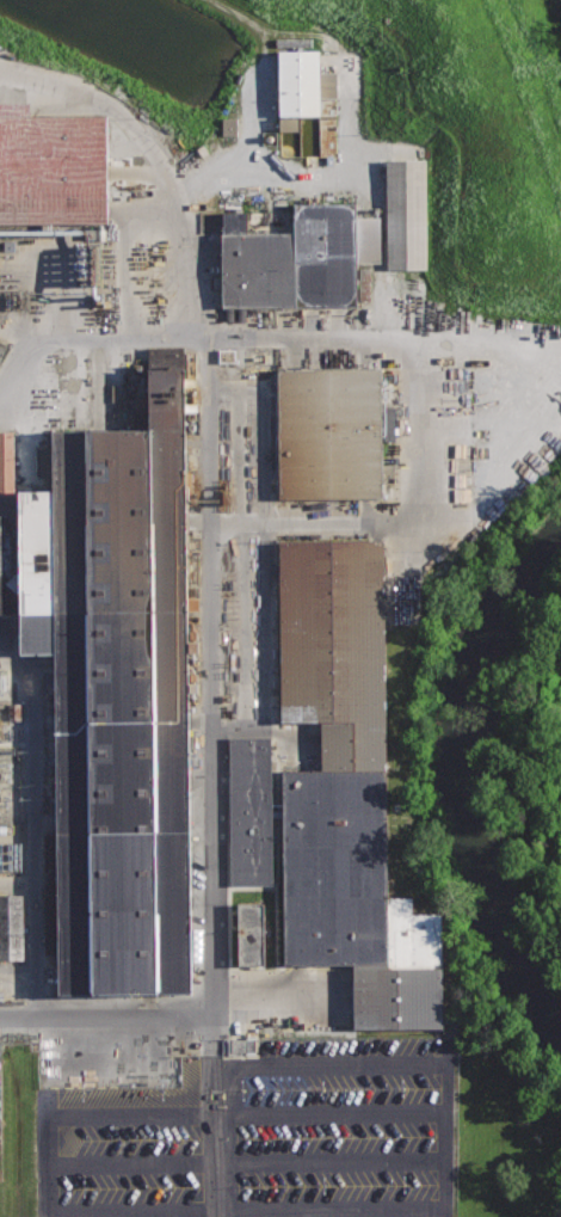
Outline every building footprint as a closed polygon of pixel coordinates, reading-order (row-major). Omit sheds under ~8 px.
[(328,51),(275,53),(277,133),(315,131),(315,118),(331,117),(328,51)] [(14,113),(14,100),(0,101),(0,218),(85,217),(84,112),(14,113)] [(235,136),(234,118),(221,118),(221,136),(235,136)] [(427,270),(425,160),(384,161),(386,271),(427,270)] [(360,205),(296,207),(296,233),(254,233),(254,211),(223,213),(223,309),(362,309),(360,205)] [(177,350),(132,350),(132,400),(122,400),(122,432),(43,434),(44,497),(13,497),(17,659),(51,658),(57,995),(187,992),(177,350)] [(393,373),(282,373),(282,500),(394,500),(393,373)] [(9,476),(9,430),(0,431),(0,476),(9,476)] [(393,542),(283,543),(284,721),(329,721),(329,768),(275,769),(275,738),(229,738),(229,887),(282,886),(282,967),(355,967),(355,1034),(449,1033),(448,916),(420,916),(420,902),(395,902),(393,542)] [(20,960),(20,894),(0,894),(0,961),(20,960)] [(264,912),(264,903),(230,903),(231,965),(256,965),(256,912),(264,912)] [(251,1040),(227,1037),(226,1050),(250,1053),(251,1040)]
